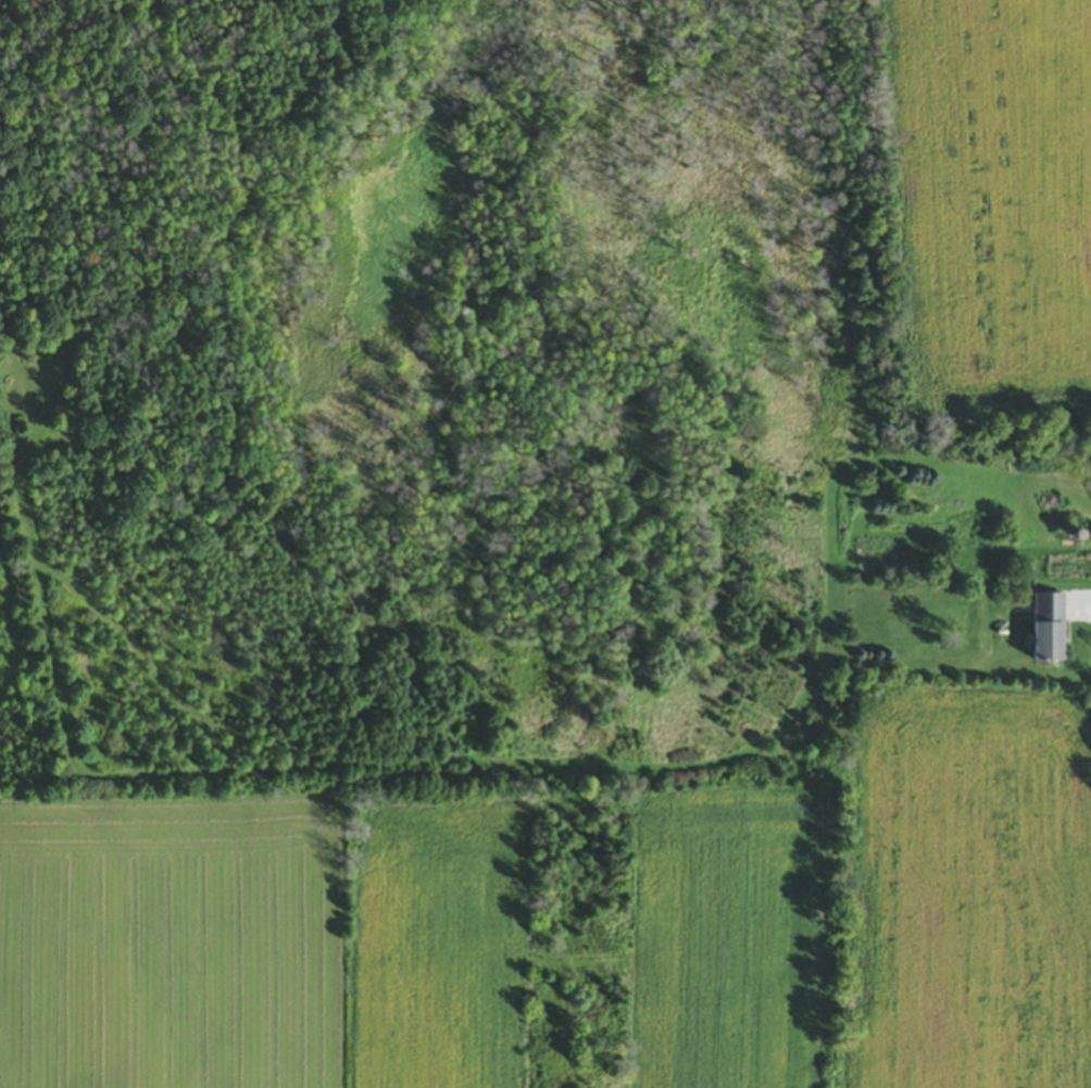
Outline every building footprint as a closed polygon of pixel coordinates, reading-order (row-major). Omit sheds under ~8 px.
[(1064,597),(1034,597),(1034,663),(1064,663),(1064,597)]
